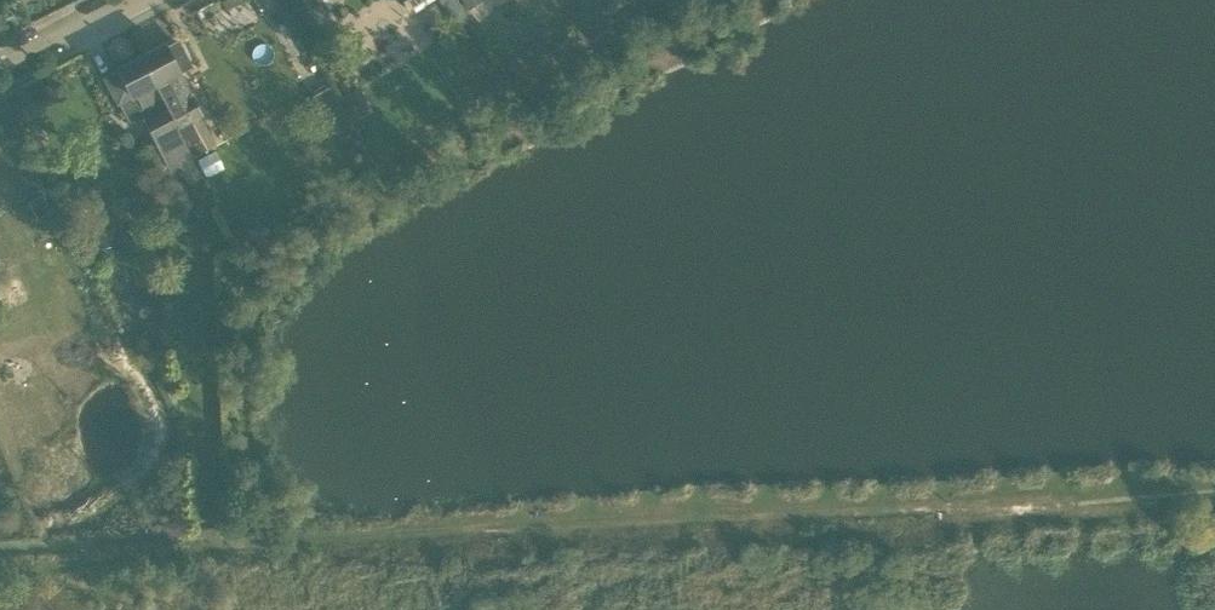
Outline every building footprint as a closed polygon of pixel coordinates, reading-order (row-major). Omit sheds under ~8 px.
[(412,11),(428,0),(404,0),(412,11)] [(469,11),(484,1),(484,0),(461,0),(469,11)] [(141,59),(176,127),(192,158),(207,151),(191,119),(200,114),(178,73),(190,67),(177,41),(165,48),(164,47),(141,59)] [(202,177),(192,158),(176,127),(141,59),(118,71),(118,72),(109,77),(107,83),(112,93),(118,95),(132,122),(142,117),(155,141),(135,151),(148,177),(168,167),(170,170),(178,166),(188,184),(202,177)] [(334,134),(351,124),(330,87),(313,97),(334,134)] [(67,192),(62,201),(65,209),(72,214),(81,213),(86,205),(85,195),(77,189),(67,192)]
